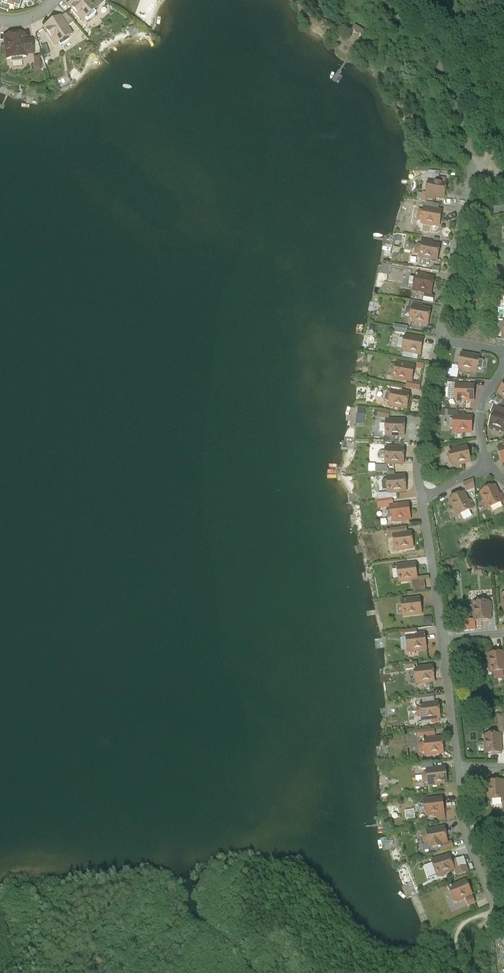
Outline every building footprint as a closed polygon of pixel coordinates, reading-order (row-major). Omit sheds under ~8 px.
[(12,10),(15,0),(0,0),(0,6),(12,10)] [(90,0),(75,0),(68,6),(81,21),(84,18),(87,22),(96,14),(93,10),(96,8),(92,3),(90,0)] [(67,28),(61,18),(60,18),(43,29),(54,45),(57,43),(60,47),(70,41),(67,36),(70,35),(70,34),(67,28)] [(352,29),(362,35),(365,31),(355,24),(352,29)] [(23,35),(6,37),(6,44),(5,45),(7,60),(11,60),(11,63),(22,62),(21,58),(26,58),(26,55),(33,55),(31,41),(24,42),(23,35)] [(429,181),(426,198),(435,199),(435,197),(445,198),(448,184),(429,181)] [(442,211),(424,208),(424,211),(419,211),(417,219),(421,220),(422,221),(422,223),(423,223),(423,224),(430,226),(430,225),(439,226),(442,211)] [(440,246),(422,243),(422,246),(418,245),(416,247),(415,251),(417,253),(420,254),(420,257),(421,258),(421,259),(430,260),(430,259),(437,260),(440,246)] [(401,280),(403,269),(392,267),(392,264),(383,263),(382,272),(392,273),(391,279),(401,280)] [(434,279),(416,276),(416,279),(410,278),(408,286),(414,287),(414,290),(415,290),(415,291),(422,293),(422,292),(431,293),(434,279)] [(430,310),(413,307),(410,322),(411,322),(412,323),(412,322),(428,325),(430,310)] [(423,340),(405,337),(403,352),(420,355),(423,340)] [(480,358),(462,355),(459,369),(477,373),(477,369),(479,361),(480,358)] [(414,367),(397,364),(394,379),(396,379),(396,380),(403,381),(403,380),(408,381),(412,382),(414,367)] [(411,383),(412,382),(408,381),(407,388),(419,390),(420,384),(411,383)] [(474,381),(474,386),(476,386),(476,389),(484,389),(489,381),(474,381)] [(474,386),(458,386),(458,402),(476,402),(476,389),(476,386),(474,386)] [(402,393),(392,391),(391,394),(388,394),(386,395),(385,400),(387,402),(390,403),(389,406),(391,406),(391,407),(399,409),(399,408),(407,409),(409,394),(402,393)] [(389,419),(390,411),(378,410),(378,418),(389,419)] [(495,411),(491,426),(503,430),(503,414),(495,411)] [(473,418),(454,417),(454,420),(450,420),(450,426),(453,427),(453,433),(473,434),(473,418)] [(404,422),(386,421),(386,436),(388,436),(388,437),(395,437),(395,436),(404,437),(404,422)] [(467,448),(450,452),(450,453),(449,453),(449,454),(450,454),(450,455),(449,455),(450,464),(452,463),(453,466),(455,466),(455,467),(462,465),(461,464),(470,462),(467,448)] [(404,449),(386,449),(386,452),(382,452),(380,453),(378,454),(378,456),(378,458),(380,460),(382,461),(386,461),(386,464),(387,464),(387,465),(394,465),(395,464),(403,464),(404,449)] [(405,477),(387,478),(387,481),(388,491),(388,493),(390,493),(390,494),(397,494),(397,493),(406,492),(405,477)] [(473,480),(463,484),(468,493),(475,490),(473,480)] [(482,494),(491,510),(503,503),(503,498),(502,494),(500,495),(495,487),(482,494)] [(465,493),(450,501),(459,518),(474,510),(465,493)] [(392,499),(378,501),(379,508),(390,507),(393,506),(392,499)] [(393,506),(390,507),(391,510),(386,511),(387,519),(392,518),(392,521),(394,521),(394,522),(401,521),(401,520),(410,519),(408,505),(393,506)] [(396,535),(394,536),(395,550),(397,550),(397,551),(404,550),(404,549),(413,548),(411,533),(407,534),(396,535)] [(415,565),(397,567),(399,582),(401,582),(401,583),(408,582),(408,581),(417,580),(415,565)] [(424,581),(412,582),(414,592),(425,591),(424,581)] [(419,599),(402,601),(404,616),(421,614),(419,599)] [(488,603),(485,603),(485,601),(476,602),(477,604),(474,604),(474,606),(473,606),(473,613),(474,613),(475,622),(490,620),(488,603)] [(431,618),(424,619),(425,626),(432,625),(431,618)] [(417,636),(407,637),(408,652),(410,652),(410,653),(419,652),(419,651),(426,650),(424,635),(417,636)] [(489,655),(490,663),(489,663),(490,671),(491,671),(491,673),(503,671),(503,658),(503,654),(489,655)] [(418,669),(415,670),(416,684),(418,684),(418,685),(427,684),(427,683),(434,682),(432,667),(418,669)] [(438,704),(420,706),(421,709),(418,710),(416,712),(416,716),(419,718),(422,718),(422,721),(424,721),(424,722),(431,721),(431,720),(440,719),(438,704)] [(500,736),(485,737),(486,745),(485,746),(485,753),(486,753),(486,754),(501,753),(500,736)] [(441,739),(424,741),(424,743),(423,743),(423,744),(421,745),(419,747),(420,752),(422,753),(425,753),(425,756),(427,756),(427,757),(436,756),(436,755),(443,754),(441,739)] [(445,769),(427,771),(428,774),(424,775),(423,777),(423,781),(426,783),(429,783),(429,786),(431,786),(431,787),(438,786),(438,785),(447,784),(445,769)] [(488,783),(489,801),(503,800),(503,799),(502,782),(488,783)] [(442,799),(424,801),(425,805),(419,806),(420,813),(426,812),(426,816),(436,815),(444,814),(442,799)] [(444,829),(427,832),(427,835),(424,836),(423,839),(424,843),(426,845),(429,844),(430,847),(432,847),(432,849),(440,847),(440,845),(447,843),(444,829)] [(447,843),(440,845),(442,852),(453,848),(452,843),(447,844),(447,843)] [(449,856),(432,862),(437,876),(439,876),(439,877),(446,874),(445,873),(454,871),(449,856)] [(463,856),(452,859),(455,870),(466,867),(463,856)] [(466,867),(455,870),(457,876),(468,873),(466,867)] [(466,881),(449,888),(455,902),(457,901),(457,902),(464,899),(463,899),(471,895),(466,881)] [(473,898),(466,900),(469,906),(475,903),(473,898)]
